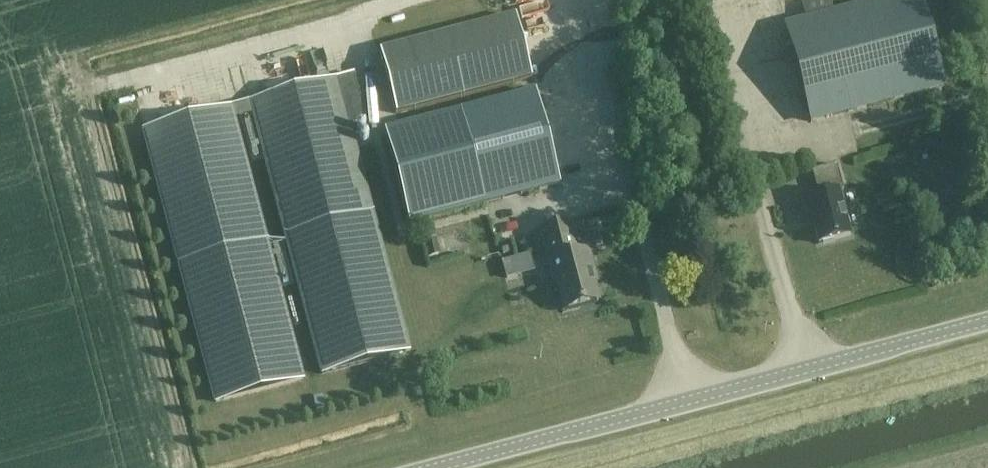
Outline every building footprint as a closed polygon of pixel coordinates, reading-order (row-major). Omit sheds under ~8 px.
[(944,86),(921,0),(887,0),(786,27),(811,122),(944,86)] [(516,16),(380,51),(396,114),(532,78),(516,16)] [(354,73),(337,78),(250,101),(230,106),(186,118),(162,124),(144,129),(216,402),(303,379),(233,117),(252,112),(322,374),(410,351),(352,132),(357,130),(355,124),(367,121),(354,73)] [(559,184),(536,93),(386,133),(409,223),(559,184)] [(248,117),(244,118),(254,156),(258,155),(248,117)] [(837,164),(812,171),(819,196),(803,200),(808,216),(811,215),(819,244),(851,235),(839,192),(844,190),(837,164)] [(597,192),(577,196),(580,213),(600,209),(597,192)] [(594,271),(589,251),(578,254),(570,223),(540,231),(553,280),(557,280),(564,310),(599,301),(591,272),(594,271)] [(436,237),(424,240),(428,257),(440,253),(436,237)] [(277,242),(272,243),(283,282),(287,281),(277,242)]
